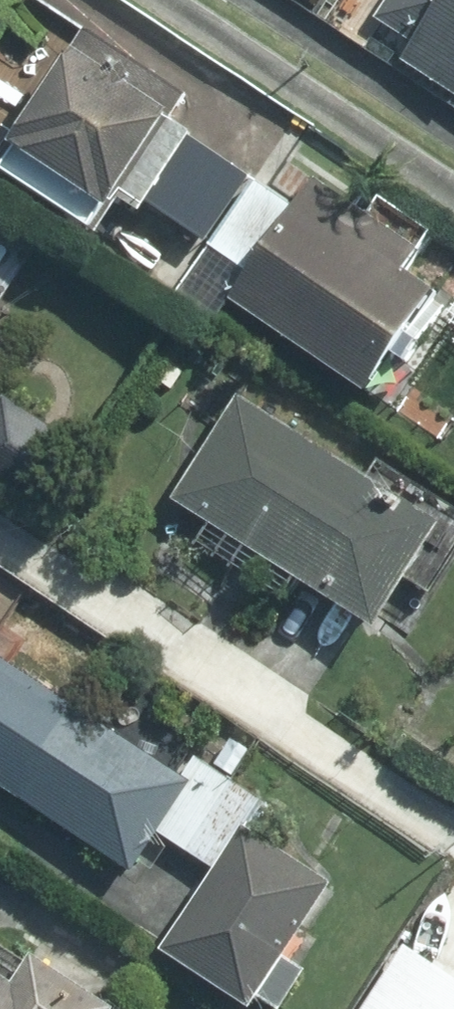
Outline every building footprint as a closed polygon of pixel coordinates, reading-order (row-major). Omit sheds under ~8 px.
[(322,10),(330,0),(308,0),(322,10)] [(368,16),(410,45),(391,73),(448,112),(453,104),(453,0),(379,0),(368,16)] [(81,41),(0,151),(0,179),(81,239),(176,110),(81,41)] [(213,305),(347,411),(428,309),(393,281),(413,256),(314,178),(213,305)] [(40,514),(81,452),(0,399),(0,487),(40,514)] [(443,534),(236,406),(165,520),(371,648),(443,534)] [(0,662),(0,790),(14,799),(74,713),(0,662)] [(188,793),(74,713),(14,799),(128,879),(188,793)] [(249,831),(160,962),(229,1008),(249,1008),(332,887),(249,831)] [(405,937),(358,1008),(453,1008),(453,968),(405,937)] [(0,990),(0,1008),(94,1008),(25,969),(7,995),(0,990)]
